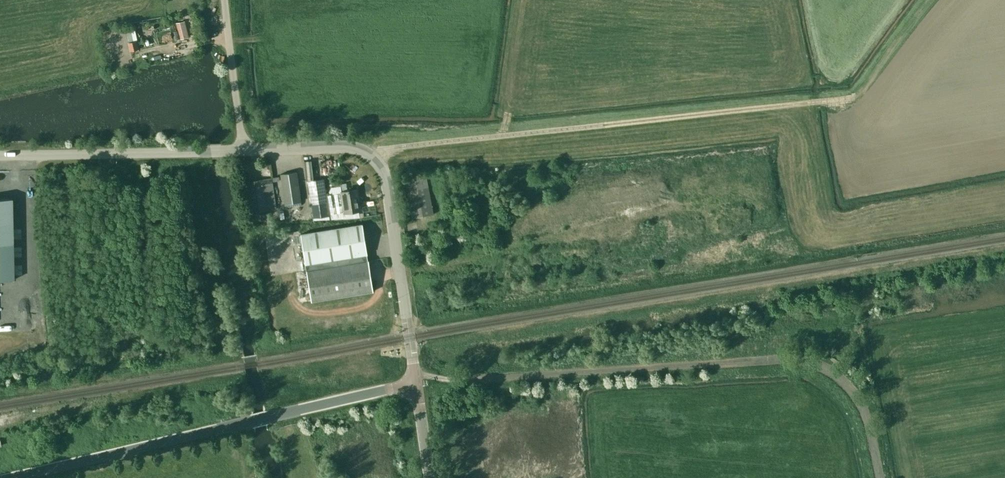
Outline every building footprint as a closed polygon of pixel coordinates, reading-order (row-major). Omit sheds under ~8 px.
[(176,22),(177,25),(178,30),(174,31),(176,39),(180,38),(180,39),(188,37),(184,21),(176,22)] [(126,32),(128,42),(130,51),(138,49),(137,45),(143,43),(142,37),(136,38),(134,30),(126,32)] [(157,33),(158,43),(168,42),(167,31),(157,33)] [(284,204),(300,201),(296,171),(280,174),(284,204)] [(412,218),(432,214),(424,174),(405,178),(412,218)] [(251,213),(266,211),(262,179),(247,181),(251,213)] [(313,218),(328,215),(323,179),(308,181),(313,218)] [(344,213),(360,211),(357,189),(349,190),(349,189),(347,189),(347,190),(341,191),(344,213)] [(340,193),(327,195),(330,213),(343,212),(340,193)] [(12,198),(0,199),(0,279),(14,279),(12,198)] [(368,260),(367,260),(366,254),(367,254),(362,224),(300,234),(311,301),(373,291),(368,260)]
